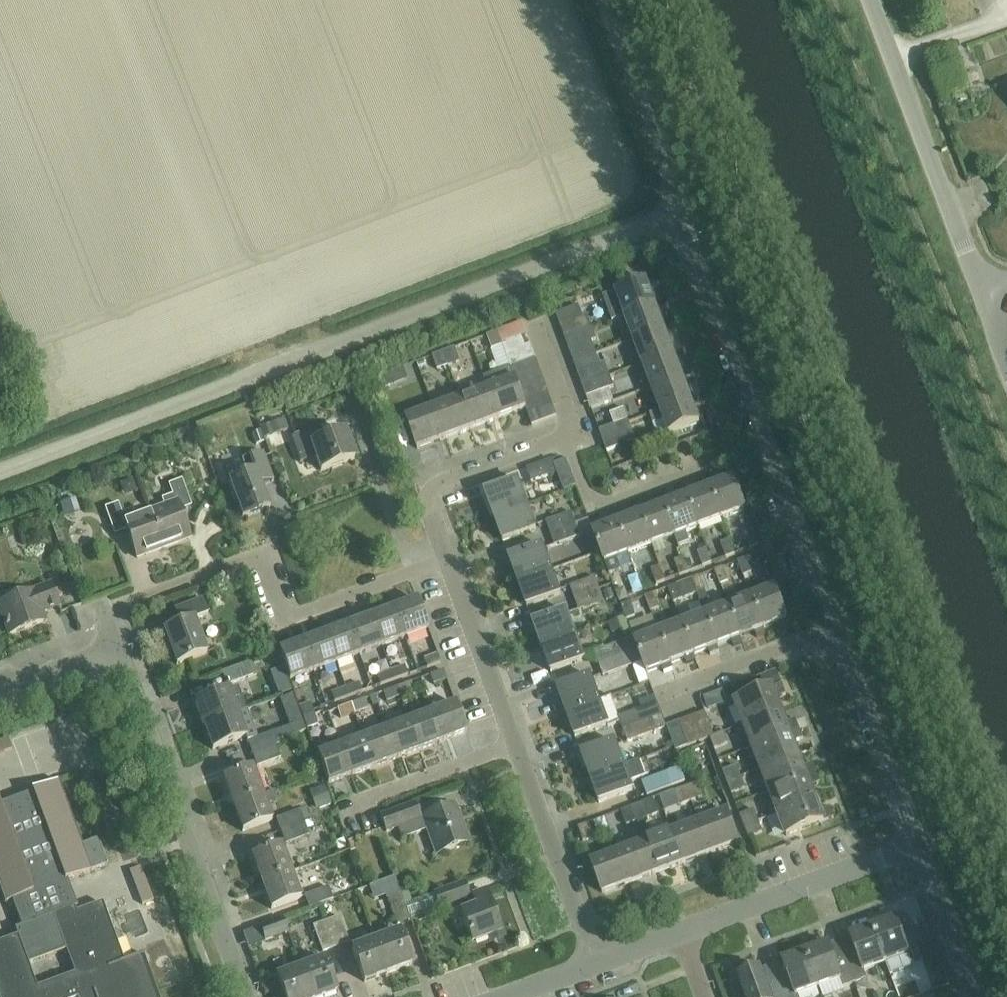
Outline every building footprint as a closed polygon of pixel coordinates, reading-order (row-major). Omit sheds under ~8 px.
[(619,303),(624,317),(655,306),(645,281),(615,293),(615,294),(610,296),(613,305),(619,303)] [(556,315),(560,327),(583,318),(578,306),(556,315)] [(624,317),(633,340),(664,329),(655,306),(624,317)] [(560,327),(565,338),(592,329),(587,316),(583,318),(560,327)] [(502,344),(527,335),(522,323),(498,332),(502,344)] [(565,338),(569,350),(591,342),(596,340),(592,329),(565,338)] [(633,340),(642,365),(673,353),(664,329),(633,340)] [(503,347),(502,344),(498,332),(487,336),(492,351),(503,347)] [(502,344),(503,347),(511,368),(535,358),(527,335),(502,344)] [(569,350),(574,362),(596,354),(591,342),(569,350)] [(454,349),(443,353),(448,367),(459,363),(454,349)] [(448,367),(443,353),(432,357),(437,371),(448,367)] [(642,365),(651,388),(682,377),(673,353),(642,365)] [(574,362),(578,373),(600,365),(596,354),(574,362)] [(524,402),(548,393),(535,358),(511,368),(524,402)] [(578,373),(582,385),(610,376),(605,363),(600,365),(578,373)] [(483,378),(483,379),(487,390),(499,419),(526,409),(524,402),(511,368),(483,378)] [(389,373),(394,387),(405,383),(400,369),(389,373)] [(582,385),(587,397),(609,389),(614,387),(610,376),(582,385)] [(660,412),(691,400),(682,377),(651,388),(659,411),(660,412)] [(487,390),(483,379),(459,388),(462,399),(460,399),(471,429),(499,419),(487,390)] [(609,389),(587,397),(592,410),(614,402),(609,389)] [(528,414),(552,405),(548,393),(524,402),(526,409),(528,414)] [(460,399),(433,409),(445,439),(471,429),(460,399)] [(660,412),(659,411),(649,415),(653,424),(663,420),(669,436),(700,424),(691,400),(660,412)] [(552,405),(528,414),(532,426),(557,417),(552,405)] [(445,439),(433,409),(406,419),(417,449),(445,439)] [(605,445),(620,440),(614,426),(629,421),(624,409),(610,415),(614,426),(599,432),(605,445)] [(274,442),(294,437),(288,414),(268,419),(274,442)] [(614,426),(620,440),(622,445),(636,440),(629,421),(614,426)] [(315,459),(320,471),(353,459),(344,433),(324,440),(319,428),(291,439),(300,465),(315,459)] [(260,486),(274,481),(264,454),(242,462),(247,475),(227,482),(241,519),(269,509),(260,486)] [(527,470),(531,483),(557,474),(552,461),(527,470)] [(725,483),(710,488),(722,519),(745,511),(731,473),(722,476),(725,483)] [(164,507),(149,512),(163,549),(188,540),(178,511),(190,507),(180,480),(168,484),(172,495),(161,499),(164,507)] [(486,494),(494,518),(528,506),(519,482),(486,494)] [(701,491),(687,496),(699,528),(722,519),(710,488),(708,482),(699,485),(701,491)] [(689,543),(686,533),(699,528),(687,496),(685,490),(676,494),(678,500),(664,505),(676,536),(674,537),(678,547),(689,543)] [(656,508),(641,514),(653,545),(674,537),(676,536),(664,505),(662,499),(653,502),(656,508)] [(163,549),(149,512),(135,517),(133,510),(122,514),(118,503),(105,508),(114,535),(127,530),(138,558),(163,549)] [(528,506),(494,518),(503,543),(537,531),(528,506)] [(632,517),(618,522),(629,554),(653,545),(641,514),(639,508),(630,511),(632,517)] [(546,523),(551,535),(576,525),(571,513),(546,523)] [(629,554),(618,522),(616,516),(606,520),(608,526),(593,532),(609,575),(633,566),(628,554),(629,554)] [(576,525),(551,535),(555,547),(580,538),(576,525)] [(744,535),(749,549),(758,546),(753,532),(744,535)] [(720,543),(726,558),(735,554),(729,540),(720,543)] [(510,559),(519,584),(552,571),(543,547),(510,559)] [(697,552),(702,566),(711,563),(706,548),(697,552)] [(683,558),(674,561),(679,575),(688,572),(683,558)] [(745,558),(737,561),(743,576),(751,573),(745,558)] [(652,569),(656,583),(664,581),(659,566),(652,569)] [(722,567),(714,570),(720,585),(728,582),(722,567)] [(552,571),(519,584),(528,608),(561,596),(552,571)] [(627,579),(633,593),(642,590),(636,575),(627,579)] [(699,576),(692,579),(697,593),(705,590),(699,576)] [(570,588),(574,600),(600,591),(595,579),(570,588)] [(697,593),(692,579),(668,588),(673,603),(697,593)] [(58,606),(50,585),(0,604),(0,611),(9,635),(45,621),(41,613),(58,606)] [(774,589),(751,598),(763,630),(777,624),(779,630),(789,627),(774,589)] [(600,591),(574,600),(579,612),(604,603),(600,591)] [(653,594),(644,597),(650,611),(658,608),(653,594)] [(751,598),(728,606),(740,638),(754,633),(756,639),(765,636),(763,630),(751,598)] [(417,600),(394,609),(405,639),(428,630),(417,600)] [(194,622),(207,617),(202,601),(175,611),(180,625),(164,631),(176,666),(206,655),(194,622)] [(629,603),(621,606),(626,620),(635,617),(629,603)] [(728,606),(705,615),(718,646),(731,641),(734,648),(742,644),(740,638),(728,606)] [(394,609),(371,617),(382,647),(405,639),(394,609)] [(534,625),(543,649),(576,637),(567,612),(534,625)] [(656,612),(634,618),(637,629),(659,622),(656,612)] [(705,615),(682,624),(694,655),(708,650),(710,656),(720,653),(718,646),(705,615)] [(371,617),(348,626),(359,656),(382,647),(371,617)] [(682,624),(659,632),(671,664),(684,659),(686,665),(696,662),(694,655),(682,624)] [(348,626),(325,634),(336,664),(359,656),(348,626)] [(671,664),(659,632),(647,637),(644,629),(632,633),(635,640),(639,651),(643,662),(647,673),(662,667),(664,674),(673,670),(671,664)] [(325,634),(302,643),(313,673),(336,664),(325,634)] [(576,637),(543,649),(552,673),(585,661),(576,637)] [(620,644),(594,654),(599,666),(639,651),(635,640),(620,645),(620,644)] [(313,673),(302,643),(279,652),(290,681),(313,673)] [(639,651),(599,666),(603,678),(629,669),(628,667),(643,662),(639,651)] [(425,661),(428,669),(441,664),(438,656),(425,661)] [(221,674),(226,687),(252,677),(247,664),(221,674)] [(405,667),(391,672),(394,681),(408,676),(405,667)] [(394,681),(391,672),(377,677),(381,686),(394,681)] [(430,676),(434,685),(447,680),(444,672),(430,676)] [(775,672),(765,675),(769,686),(779,682),(775,672)] [(558,690),(567,714),(600,702),(591,678),(558,690)] [(411,683),(397,688),(400,698),(414,692),(411,683)] [(359,684),(345,689),(348,698),(362,693),(359,684)] [(725,685),(704,695),(709,708),(731,698),(725,685)] [(735,703),(744,726),(781,711),(776,699),(786,695),(782,685),(735,703)] [(319,725),(310,703),(308,696),(303,698),(298,687),(292,689),(308,729),(319,725)] [(400,698),(397,688),(383,694),(387,703),(400,698)] [(348,698),(345,689),(331,694),(335,703),(348,698)] [(195,704),(204,728),(237,715),(229,691),(195,704)] [(620,724),(623,731),(665,716),(660,703),(619,719),(612,697),(600,702),(567,714),(576,739),(609,727),(609,728),(620,724)] [(365,700),(351,705),(354,714),(368,709),(365,700)] [(456,704),(432,713),(443,743),(467,734),(456,704)] [(354,714),(351,705),(337,710),(341,719),(354,714)] [(744,726),(753,748),(799,729),(796,720),(786,724),(781,711),(744,726)] [(432,713),(409,722),(420,751),(443,743),(432,713)] [(706,714),(692,719),(701,743),(711,739),(715,738),(706,714)] [(237,715),(204,728),(212,751),(246,738),(237,715)] [(628,743),(668,728),(669,727),(665,716),(623,731),(628,743)] [(692,719),(680,723),(688,747),(701,743),(692,719)] [(409,722),(387,730),(397,760),(420,751),(409,722)] [(668,728),(677,752),(688,747),(680,723),(669,727),(668,728)] [(753,748),(761,770),(799,755),(794,743),(803,739),(799,729),(753,748)] [(387,730),(364,739),(375,768),(397,760),(387,730)] [(248,744),(252,756),(276,747),(278,746),(274,734),(248,744)] [(724,734),(715,738),(711,739),(715,750),(728,745),(724,734)] [(364,739),(341,747),(352,777),(375,768),(364,739)] [(582,755),(591,780),(624,768),(624,766),(615,743),(582,755)] [(276,747),(252,756),(257,769),(281,760),(276,747)] [(352,777),(341,747),(318,756),(328,785),(352,777)] [(761,770),(770,792),(816,773),(813,764),(803,768),(799,755),(761,770)] [(624,768),(591,780),(600,804),(633,791),(630,783),(645,777),(639,760),(624,766),(624,768)] [(680,766),(668,774),(643,784),(647,796),(685,782),(680,766)] [(723,771),(728,783),(741,777),(737,766),(723,771)] [(223,780),(233,807),(262,796),(252,769),(223,780)] [(770,792),(778,814),(816,799),(811,786),(820,782),(816,773),(770,792)] [(741,777),(728,783),(732,794),(745,789),(741,777)] [(12,901),(22,927),(14,930),(17,937),(0,943),(0,996),(152,996),(138,958),(145,956),(144,955),(124,962),(102,903),(76,913),(74,909),(77,908),(67,881),(107,866),(97,840),(82,846),(58,781),(31,791),(33,797),(11,805),(10,802),(0,805),(0,891),(5,904),(12,901)] [(697,783),(687,787),(692,801),(702,797),(697,783)] [(692,801),(687,787),(675,792),(680,805),(692,801)] [(262,796),(233,807),(242,833),(272,822),(262,796)] [(659,814),(653,799),(632,807),(637,821),(636,822),(642,836),(649,834),(644,820),(659,814)] [(816,799),(778,814),(787,837),(834,819),(830,808),(821,812),(816,799)] [(427,831),(432,843),(436,855),(467,844),(453,807),(419,819),(414,805),(380,818),(386,834),(397,830),(401,840),(427,831)] [(626,826),(636,822),(637,821),(632,807),(621,812),(626,826)] [(707,843),(711,854),(740,844),(739,843),(728,813),(710,820),(706,808),(695,812),(700,824),(707,843)] [(740,816),(745,827),(759,822),(754,810),(740,816)] [(276,821),(281,834),(305,825),(300,812),(276,821)] [(759,822),(745,827),(749,838),(763,833),(759,822)] [(578,828),(583,842),(594,838),(589,824),(578,828)] [(700,824),(673,834),(684,864),(711,854),(707,843),(700,824)] [(305,825),(281,834),(285,846),(309,838),(305,825)] [(673,834),(646,844),(657,874),(684,864),(673,834)] [(646,844),(618,854),(630,884),(657,874),(646,844)] [(252,859),(261,885),(291,874),(281,848),(252,859)] [(630,884),(618,854),(591,864),(602,894),(630,884)] [(152,900),(140,867),(129,871),(141,905),(152,900)] [(291,874),(261,885),(271,911),(301,900),(291,874)] [(433,895),(439,910),(468,899),(463,885),(433,895)] [(305,898),(309,910),(333,902),(328,889),(305,898)] [(459,914),(471,945),(500,935),(484,893),(472,898),(476,908),(459,914)] [(406,894),(402,896),(388,901),(397,927),(411,921),(405,903),(409,902),(406,894)] [(340,919),(327,923),(336,950),(349,945),(340,919)] [(896,919),(872,928),(886,964),(890,976),(913,967),(911,963),(923,959),(923,958),(911,927),(900,931),(896,919)] [(260,928),(265,943),(289,934),(283,920),(260,928)] [(336,950),(327,923),(313,928),(323,954),(336,950)] [(921,923),(911,927),(923,958),(932,955),(921,923)] [(854,948),(843,952),(855,984),(866,980),(863,972),(886,964),(872,928),(850,937),(854,948)] [(399,933),(375,941),(387,976),(411,967),(399,933)] [(387,976),(375,941),(352,950),(364,984),(387,976)] [(828,944),(805,953),(818,989),(841,981),(843,988),(855,984),(843,952),(832,956),(828,944)] [(784,996),(797,996),(818,989),(805,953),(783,961),(787,972),(776,976),(784,996)] [(301,968),(311,996),(327,996),(336,994),(324,960),(301,968)] [(301,968),(277,977),(284,996),(311,996),(301,968)] [(776,976),(764,981),(760,970),(738,978),(745,996),(784,996),(776,976)] [(930,992),(927,978),(877,992),(878,996),(912,996),(930,992)]
